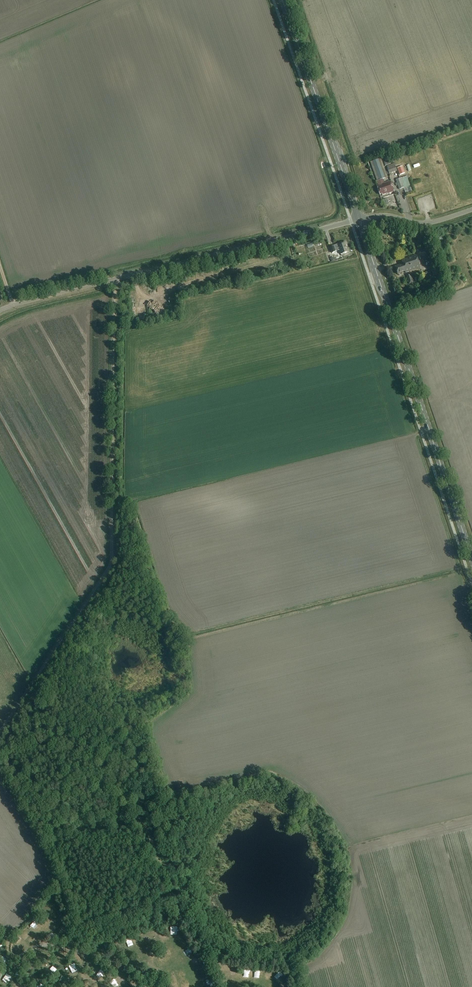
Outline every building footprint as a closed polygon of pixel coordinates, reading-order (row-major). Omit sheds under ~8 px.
[(383,156),(385,161),(384,162),(385,166),(391,164),(390,160),(390,159),(388,154),(383,156)] [(377,181),(379,187),(377,188),(379,195),(382,194),(382,195),(387,194),(394,192),(390,182),(384,184),(383,179),(388,177),(381,158),(370,162),(377,181)] [(395,166),(387,168),(389,174),(397,171),(395,166)] [(406,177),(396,180),(399,190),(410,186),(406,177)] [(346,245),(345,242),(337,244),(328,247),(329,251),(331,250),(332,253),(336,252),(335,249),(338,248),(340,255),(347,252),(345,246),(346,245)] [(405,273),(407,272),(420,268),(415,255),(401,260),(402,264),(395,267),(397,274),(405,272),(405,273)] [(439,267),(432,270),(433,274),(434,276),(441,274),(439,267)]
